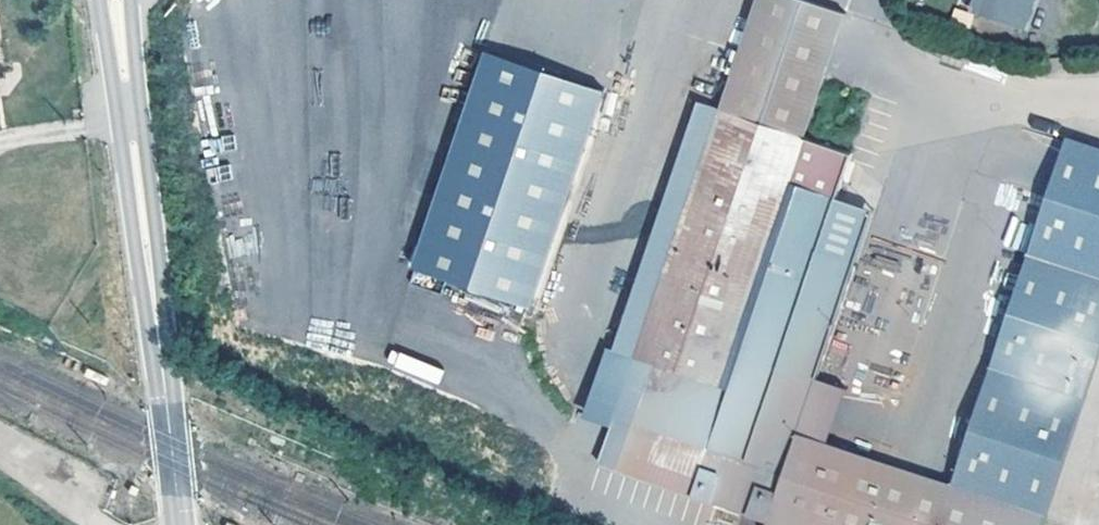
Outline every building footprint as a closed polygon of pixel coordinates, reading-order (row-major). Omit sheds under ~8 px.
[(795,434),(814,378),(851,266),(815,254),(833,198),(848,154),(800,138),(841,14),(800,0),(754,0),(737,53),(731,51),(723,74),(729,75),(697,173),(612,428),(600,466),(770,522),(795,434)] [(1007,32),(1017,0),(976,0),(970,20),(1007,32)] [(1007,32),(1021,37),(1033,0),(1017,0),(1007,32)] [(489,50),(415,267),(533,306),(606,89),(489,50)] [(795,434),(770,522),(769,524),(1045,524),(1098,360),(1098,149),(1069,139),(952,487),(827,445),(795,434)] [(612,428),(697,173),(675,166),(591,421),(612,428)] [(870,211),(833,198),(815,254),(851,266),(870,211)] [(846,389),(814,378),(795,434),(827,445),(846,389)]
